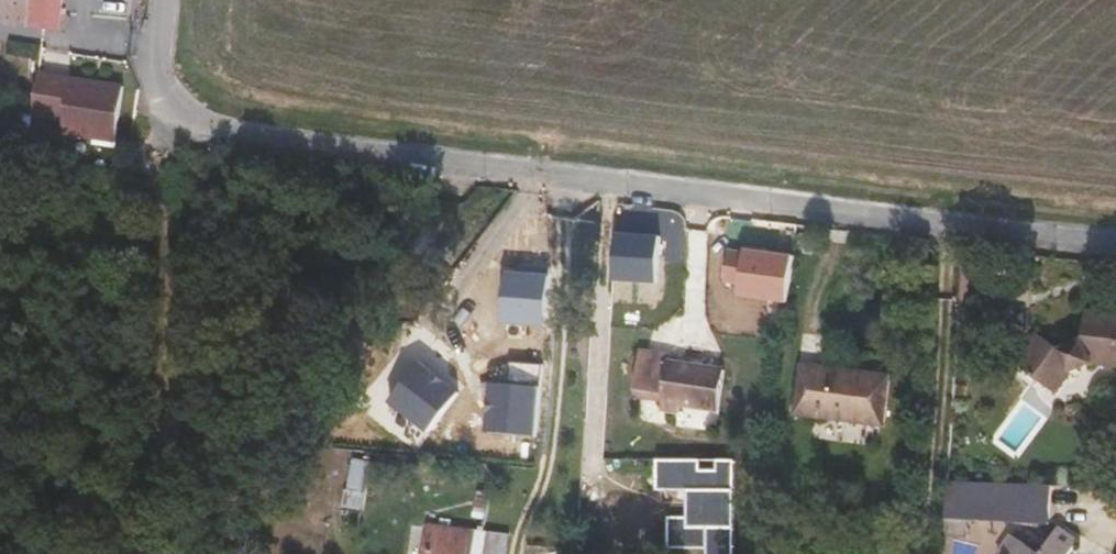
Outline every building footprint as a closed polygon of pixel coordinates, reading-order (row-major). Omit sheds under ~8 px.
[(44,29),(46,0),(30,0),(28,27),(44,29)] [(44,29),(60,30),(62,0),(46,0),(44,29)] [(118,141),(125,86),(40,74),(35,115),(34,118),(67,122),(65,136),(118,141)] [(661,237),(617,235),(615,282),(658,284),(661,237)] [(814,238),(801,236),(799,249),(812,251),(814,238)] [(788,308),(794,261),(773,258),(773,260),(766,259),(766,257),(766,255),(746,252),(746,257),(729,255),(725,288),(741,290),(740,301),(788,308)] [(532,277),(532,269),(521,268),(521,276),(532,277)] [(548,328),(553,271),(532,269),(532,277),(521,276),(509,275),(504,324),(548,328)] [(1054,393),(1068,374),(1092,365),(1115,368),(1115,312),(1109,311),(1109,313),(1085,310),(1081,339),(1055,349),(1037,334),(1015,364),(1054,393)] [(717,411),(723,370),(669,361),(670,357),(639,352),(633,390),(663,394),(662,401),(661,409),(680,411),(681,405),(717,411)] [(390,403),(426,430),(459,393),(422,363),(390,403)] [(492,381),(487,430),(534,434),(541,366),(513,365),(511,382),(492,381)] [(867,381),(802,372),(796,418),(885,430),(892,379),(867,375),(867,381)] [(633,390),(632,396),(662,401),(663,394),(633,390)] [(370,463),(353,460),(348,491),(365,494),(370,463)] [(738,461),(661,461),(661,492),(691,492),(691,519),(672,519),(672,550),(710,550),(710,553),(737,553),(738,461)] [(944,534),(950,534),(964,535),(965,520),(972,521),(976,482),(947,481),(944,534)] [(427,525),(422,553),(505,553),(508,535),(427,525)] [(1077,541),(1057,527),(1040,553),(1069,553),(1077,541)] [(1009,537),(999,553),(1035,553),(1009,537)]
